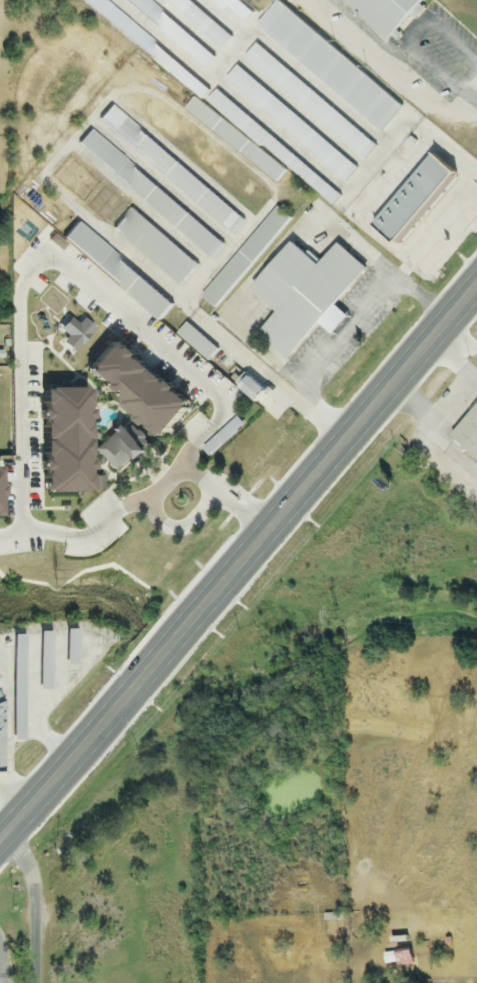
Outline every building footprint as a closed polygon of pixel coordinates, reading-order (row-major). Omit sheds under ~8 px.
[(397,104),(376,129),(254,25),(275,0),(397,104)] [(383,37),(339,0),(414,0),(383,37)] [(284,170),(190,99),(181,111),(275,182),(284,170)] [(108,107),(96,121),(231,234),(243,220),(108,107)] [(222,245),(88,131),(76,145),(210,259),(222,245)] [(388,242),(365,223),(423,155),(445,174),(388,242)] [(212,305),(199,293),(273,206),(287,218),(212,305)] [(178,287),(196,266),(130,209),(112,229),(178,287)] [(167,304),(155,318),(60,239),(72,225),(167,304)] [(314,324),(329,336),(344,317),(332,307),(363,268),(333,245),(316,266),(286,243),(247,291),(274,313),(255,336),(285,360),(314,324)] [(212,353),(188,323),(177,332),(199,359),(205,354),(207,357),(212,353)] [(179,405),(150,439),(72,372),(101,339),(179,405)] [(476,460),(476,401),(448,439),(476,461),(476,460)]
